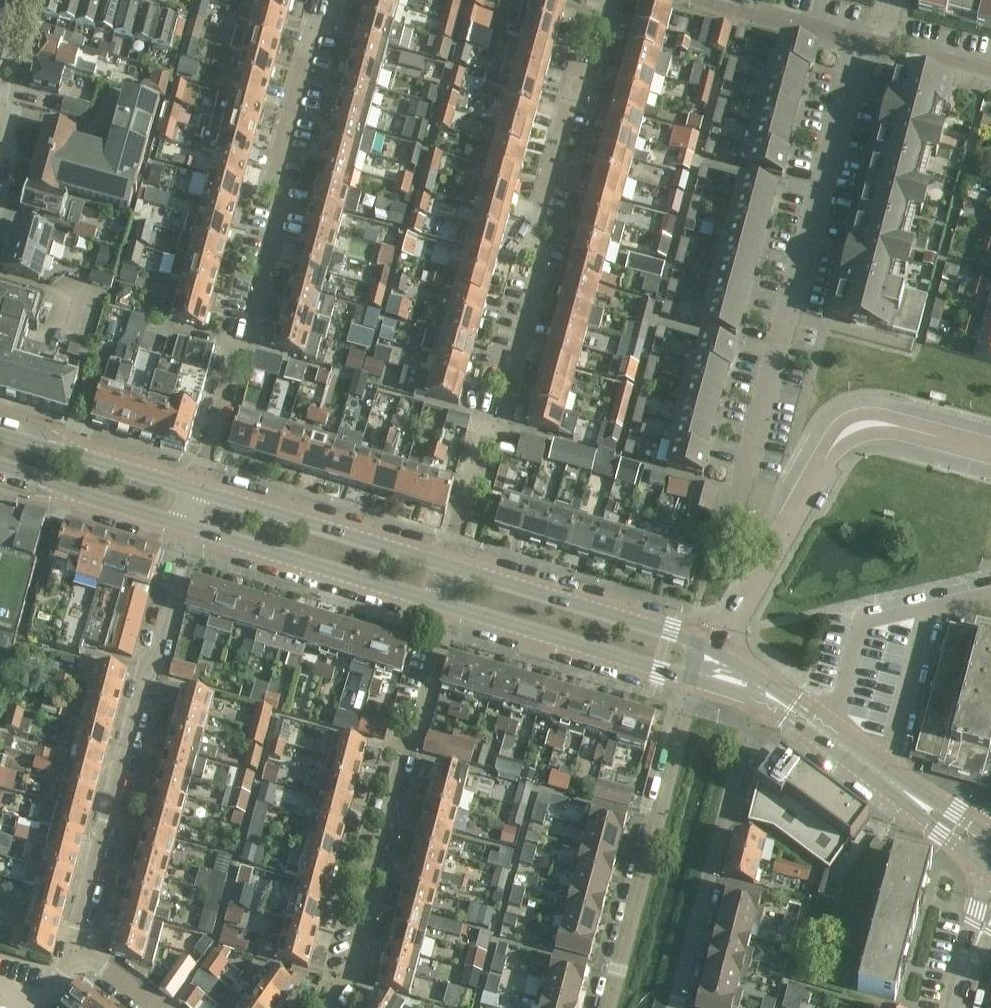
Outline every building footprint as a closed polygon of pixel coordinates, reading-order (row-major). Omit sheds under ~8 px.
[(63,0),(43,0),(39,16),(58,21),(63,0)] [(83,0),(63,0),(58,21),(76,26),(83,0)] [(101,0),(83,0),(76,26),(95,30),(103,1),(101,0)] [(191,20),(204,23),(209,4),(210,2),(201,0),(196,0),(191,20)] [(242,8),(252,11),(285,20),(291,1),(287,0),(255,0),(255,1),(251,0),(244,0),(242,8)] [(398,7),(374,0),(366,0),(361,18),(393,26),(398,7)] [(443,19),(455,22),(461,2),(454,0),(448,0),(443,19)] [(467,5),(483,9),(486,0),(468,0),(467,5)] [(519,18),(527,20),(559,29),(565,5),(546,0),(532,0),(524,0),(519,18)] [(917,11),(990,31),(990,0),(920,0),(917,11)] [(122,6),(103,1),(95,30),(113,35),(122,6)] [(633,28),(665,37),(672,12),(640,3),(633,28)] [(141,10),(122,6),(113,35),(132,40),(141,10)] [(160,16),(141,10),(132,40),(151,46),(160,16)] [(469,10),(465,24),(479,28),(483,14),(469,10)] [(241,12),(238,22),(248,24),(246,33),(246,34),(277,43),(279,43),(285,20),(252,11),(251,15),(241,12)] [(160,16),(151,46),(155,47),(154,52),(166,55),(167,50),(171,51),(174,39),(182,40),(186,23),(178,20),(160,16)] [(361,18),(356,38),(388,47),(397,49),(400,50),(405,31),(393,27),(393,26),(361,18)] [(508,31),(507,36),(522,40),(554,49),(559,29),(527,20),(519,18),(515,33),(508,31)] [(443,19),(438,38),(450,41),(455,22),(443,19)] [(716,23),(710,48),(720,51),(725,52),(732,28),(716,23)] [(465,24),(460,41),(474,44),(479,28),(465,24)] [(188,26),(185,38),(199,42),(203,29),(188,26)] [(628,48),(660,57),(665,37),(633,28),(628,48)] [(733,41),(742,43),(745,31),(736,29),(733,41)] [(236,32),(230,52),(240,54),(241,53),(274,63),(277,52),(280,53),(282,45),(279,45),(279,43),(277,43),(246,34),(246,35),(236,32)] [(43,37),(36,61),(94,77),(97,68),(96,68),(83,65),(81,61),(78,61),(79,55),(61,49),(62,43),(61,42),(43,37)] [(185,38),(180,58),(194,62),(199,42),(185,38)] [(382,69),(388,47),(356,38),(350,61),(382,69)] [(439,39),(433,59),(444,61),(450,42),(439,39)] [(522,40),(516,60),(548,69),(554,49),(522,40)] [(678,40),(675,50),(688,54),(691,43),(678,40)] [(776,62),(775,62),(807,71),(810,72),(816,50),(781,40),(776,62)] [(456,45),(451,63),(466,67),(471,49),(456,45)] [(628,48),(623,68),(655,77),(666,80),(671,60),(660,57),(628,48)] [(274,63),(241,53),(240,54),(236,73),(269,82),(274,63)] [(506,57),(500,81),(542,92),(548,69),(516,60),(506,57)] [(729,60),(726,72),(735,74),(738,63),(729,60)] [(376,88),(382,69),(350,61),(345,80),(376,88)] [(767,82),(801,92),(807,71),(775,62),(776,62),(772,61),(767,82)] [(35,65),(29,87),(59,96),(59,94),(62,85),(62,82),(72,85),(75,76),(35,65)] [(451,79),(449,89),(461,92),(465,72),(454,68),(451,79)] [(649,96),(655,77),(623,68),(618,87),(649,96)] [(894,70),(829,318),(889,334),(890,331),(916,338),(917,338),(917,337),(927,298),(890,288),(894,274),(901,246),(909,215),(917,188),(925,157),(932,129),(937,109),(947,112),(954,86),(913,75),(898,71),(894,70)] [(726,72),(723,83),(731,85),(735,74),(726,72)] [(263,106),(269,82),(236,73),(229,97),(263,106)] [(704,74),(700,90),(710,93),(713,77),(704,74)] [(485,77),(483,86),(508,93),(505,103),(537,112),(542,92),(500,81),(485,77)] [(371,108),(376,88),(345,80),(339,99),(371,108)] [(169,101),(169,102),(183,106),(188,86),(174,82),(169,101)] [(796,112),(801,92),(767,82),(761,103),(796,112)] [(424,87),(420,102),(433,105),(437,90),(424,87)] [(618,87),(611,113),(643,121),(644,117),(657,120),(659,112),(646,109),(649,96),(618,87)] [(700,90),(696,105),(706,108),(710,93),(700,90)] [(27,189),(58,197),(60,192),(129,211),(160,102),(123,91),(108,148),(75,139),(77,132),(45,124),(27,189)] [(445,93),(441,110),(455,113),(459,96),(445,93)] [(218,94),(213,113),(258,125),(258,123),(261,123),(263,115),(261,113),(263,106),(229,97),(218,94)] [(61,112),(60,113),(61,114),(87,120),(90,105),(64,99),(64,101),(61,112)] [(371,108),(339,99),(333,124),(365,133),(371,108)] [(718,102),(715,113),(724,116),(727,104),(718,102)] [(500,123),(531,131),(537,112),(505,103),(500,123)] [(790,133),(796,112),(761,103),(756,124),(790,133)] [(168,107),(165,121),(178,125),(181,111),(168,107)] [(441,110),(436,127),(451,131),(455,113),(441,110)] [(213,113),(208,132),(252,144),(258,125),(213,113)] [(611,113),(606,131),(638,140),(643,121),(611,113)] [(715,113),(712,125),(720,127),(724,116),(715,113)] [(428,125),(417,122),(412,142),(423,145),(428,125)] [(526,151),(531,131),(500,123),(494,142),(526,151)] [(333,124),(327,144),(359,152),(371,155),(376,136),(365,133),(333,124)] [(785,154),(785,153),(790,133),(756,124),(750,146),(753,147),(753,146),(785,154)] [(634,152),(638,140),(606,131),(600,152),(632,161),(645,164),(647,155),(634,152)] [(203,132),(201,142),(204,142),(202,151),(214,155),(247,164),(252,144),(208,132),(208,133),(203,132)] [(685,132),(680,152),(694,156),(699,136),(685,132)] [(489,163),(488,167),(519,176),(521,172),(526,151),(494,142),(489,163)] [(327,144),(322,163),(354,172),(359,152),(327,144)] [(707,144),(704,156),(712,158),(715,147),(707,144)] [(422,149),(410,146),(405,165),(417,168),(422,149)] [(753,146),(753,147),(748,168),(783,177),(788,154),(785,153),(785,154),(753,146)] [(423,170),(438,174),(443,155),(429,151),(423,170)] [(595,171),(627,180),(632,161),(600,152),(595,171)] [(680,152),(675,168),(690,172),(694,156),(680,152)] [(247,164),(214,155),(208,175),(242,184),(247,164)] [(322,163),(317,183),(349,191),(354,172),(322,163)] [(488,167),(483,186),(514,195),(519,176),(488,167)] [(700,169),(697,180),(706,182),(709,171),(700,169)] [(423,170),(417,192),(432,196),(438,174),(423,170)] [(589,193),(588,197),(620,206),(621,201),(627,180),(595,171),(589,193)] [(675,173),(671,189),(684,193),(689,176),(675,173)] [(236,208),(242,184),(208,175),(202,199),(236,208)] [(397,175),(395,183),(411,187),(414,179),(397,175)] [(735,201),(770,210),(776,188),(741,179),(735,201)] [(317,183),(312,203),(343,212),(357,215),(362,196),(349,193),(349,191),(317,183)] [(395,183),(392,193),(409,197),(411,188),(411,187),(395,183)] [(463,196),(461,203),(509,216),(514,195),(483,186),(479,200),(463,196)] [(23,191),(20,201),(23,203),(20,213),(44,219),(43,224),(74,233),(73,237),(95,243),(98,230),(78,224),(79,218),(83,205),(68,200),(58,197),(27,189),(26,191),(23,191)] [(670,193),(665,213),(678,216),(683,196),(670,193)] [(416,197),(412,212),(413,212),(426,215),(427,215),(431,200),(416,197)] [(588,197),(583,216),(615,225),(618,212),(633,216),(635,210),(635,209),(620,206),(588,197)] [(197,218),(231,227),(236,208),(202,199),(197,218)] [(692,199),(689,211),(697,213),(700,201),(692,199)] [(735,201),(730,222),(765,231),(770,210),(735,201)] [(311,207),(305,226),(337,235),(342,215),(343,212),(312,203),(311,207)] [(461,203),(461,204),(463,204),(461,212),(475,216),(472,227),(504,236),(509,216),(461,203)] [(392,205),(387,224),(401,227),(405,208),(392,205)] [(689,211),(686,223),(694,225),(697,213),(689,211)] [(189,216),(184,235),(225,246),(231,227),(197,218),(189,216)] [(410,216),(406,232),(422,236),(426,220),(424,220),(412,217),(410,216)] [(583,216),(578,236),(609,245),(619,248),(624,227),(615,225),(583,216)] [(663,217),(658,237),(662,238),(671,241),(676,221),(663,217)] [(730,222),(724,243),(759,252),(765,231),(730,222)] [(138,223),(132,243),(149,248),(155,228),(138,223)] [(9,235),(6,247),(48,259),(49,259),(53,245),(63,248),(66,238),(17,224),(14,234),(9,235)] [(460,224),(455,244),(466,247),(466,248),(465,251),(497,260),(498,256),(504,236),(472,227),(460,224)] [(332,254),(337,235),(305,226),(300,246),(332,254)] [(182,235),(177,255),(187,258),(186,262),(219,270),(220,267),(225,246),(184,235),(182,235)] [(406,235),(401,256),(413,259),(418,239),(406,235)] [(604,265),(609,245),(578,236),(573,255),(604,265)] [(985,236),(983,245),(990,247),(990,238),(985,236)] [(681,241),(678,253),(686,255),(689,243),(681,241)] [(724,243),(719,264),(753,273),(759,252),(724,243)] [(983,245),(981,253),(990,256),(990,247),(983,245)] [(300,246),(295,265),(327,274),(330,262),(343,265),(345,258),(332,254),(300,246)] [(48,259),(6,247),(2,259),(6,262),(3,272),(41,283),(48,259)] [(382,247),(377,265),(391,269),(396,250),(382,247)] [(633,252),(622,249),(620,257),(631,260),(633,252)] [(465,251),(460,272),(492,281),(497,260),(465,251)] [(678,253),(675,264),(683,266),(686,255),(678,253)] [(573,255),(567,276),(599,285),(599,284),(616,289),(618,280),(601,276),(604,265),(573,255)] [(175,259),(170,278),(180,280),(214,289),(219,270),(186,262),(175,259)] [(719,264),(713,285),(748,294),(753,273),(719,264)] [(295,265),(288,289),(320,298),(321,294),(335,298),(338,289),(324,285),(327,274),(295,265)] [(379,269),(374,287),(386,290),(391,272),(379,269)] [(460,272),(454,291),(486,300),(492,281),(460,272)] [(426,284),(441,288),(444,279),(429,275),(426,284)] [(566,281),(561,300),(592,309),(595,298),(613,302),(615,294),(598,289),(599,285),(567,276),(566,281)] [(396,277),(392,292),(405,296),(409,280),(396,277)] [(214,289),(180,280),(175,300),(209,309),(214,289)] [(987,287),(988,284),(973,281),(971,289),(985,293),(987,287)] [(670,283),(667,294),(675,296),(678,285),(670,283)] [(713,285),(708,305),(742,315),(748,294),(713,285)] [(372,287),(367,306),(381,309),(386,290),(374,287),(372,287)] [(25,343),(29,329),(37,332),(46,302),(0,288),(0,397),(7,399),(24,342),(25,343)] [(288,289),(283,309),(331,322),(336,302),(320,298),(288,289)] [(971,289),(969,298),(983,301),(985,293),(971,289)] [(454,291),(449,311),(449,312),(481,320),(486,300),(454,291)] [(209,309),(175,300),(170,320),(203,329),(209,309)] [(561,300),(555,320),(587,329),(598,332),(604,313),(592,309),(561,300)] [(642,302),(636,322),(648,326),(654,305),(642,302)] [(664,305),(661,316),(669,318),(672,307),(664,305)] [(737,336),(742,315),(708,305),(702,327),(737,336)] [(351,327),(373,333),(376,325),(378,313),(363,309),(357,308),(351,327)] [(474,345),(481,320),(449,312),(449,311),(438,308),(432,329),(444,332),(442,336),(474,345)] [(283,309),(278,329),(321,340),(322,340),(325,341),(331,322),(283,309)] [(109,366),(93,422),(94,422),(93,425),(109,429),(109,427),(117,429),(116,432),(117,432),(149,318),(132,313),(126,334),(116,348),(127,351),(122,369),(121,370),(109,366)] [(987,314),(982,333),(990,336),(990,315),(987,314)] [(173,326),(149,318),(117,432),(131,436),(132,434),(140,436),(139,439),(140,439),(161,360),(151,357),(157,338),(168,341),(173,326)] [(975,331),(977,323),(963,319),(960,327),(975,331)] [(383,320),(378,340),(392,343),(397,324),(383,320)] [(555,320),(550,340),(582,349),(587,329),(555,320)] [(635,327),(631,341),(643,344),(648,326),(636,322),(635,327)] [(975,331),(960,327),(958,336),(972,340),(974,333),(975,331)] [(278,329),(272,349),(304,358),(316,361),(321,340),(278,329)] [(658,329),(655,340),(663,342),(666,331),(658,329)] [(427,333),(422,353),(437,357),(437,356),(469,365),(474,345),(442,336),(427,332),(427,333)] [(975,359),(990,364),(990,336),(982,333),(975,359)] [(161,445),(163,446),(191,342),(178,338),(171,363),(161,360),(140,439),(155,443),(155,441),(162,442),(161,445)] [(550,340),(544,361),(576,370),(576,369),(582,349),(550,340)] [(696,361),(695,362),(727,371),(730,371),(736,349),(733,348),(701,340),(696,361)] [(24,342),(7,399),(68,417),(79,379),(77,378),(80,369),(56,362),(59,353),(25,343),(24,342)] [(191,342),(163,446),(185,453),(201,398),(215,348),(191,342)] [(365,355),(351,351),(347,370),(351,371),(360,373),(365,355)] [(256,354),(251,371),(279,378),(283,361),(256,354)] [(464,385),(469,365),(437,356),(437,357),(432,376),(432,377),(464,385)] [(650,359),(646,371),(654,374),(658,362),(650,359)] [(686,382),(721,391),(727,371),(695,362),(696,361),(692,360),(686,382)] [(543,365),(538,385),(570,394),(575,374),(576,370),(544,361),(543,365)] [(289,363),(284,380),(302,385),(307,368),(289,363)] [(646,371),(644,382),(651,384),(654,374),(646,371)] [(458,405),(464,385),(432,377),(432,376),(420,373),(415,394),(458,405)] [(686,382),(681,403),(716,412),(721,391),(686,382)] [(565,413),(570,394),(538,385),(533,404),(565,413)] [(620,386),(614,407),(628,411),(634,389),(620,386)] [(639,401),(635,413),(643,415),(646,403),(639,401)] [(681,403),(675,424),(710,433),(716,412),(681,403)] [(533,404),(527,426),(558,434),(558,436),(573,441),(579,418),(564,414),(565,413),(533,404)] [(614,407),(610,425),(623,429),(628,411),(614,407)] [(310,409),(306,421),(315,424),(319,412),(310,409)] [(319,412),(315,424),(325,427),(329,415),(319,412)] [(449,412),(446,425),(467,430),(471,418),(449,412)] [(635,413),(632,425),(641,427),(643,415),(635,413)] [(229,449),(254,457),(266,417),(256,415),(255,420),(240,415),(229,449)] [(266,417),(254,457),(278,464),(288,429),(288,430),(289,426),(274,421),(274,420),(266,417)] [(669,445),(673,446),(706,454),(706,453),(705,453),(710,433),(675,424),(669,445)] [(288,430),(288,429),(278,464),(301,471),(313,432),(304,429),(302,434),(288,430)] [(386,448),(390,433),(380,430),(375,444),(386,448)] [(335,443),(324,478),(349,485),(358,454),(363,439),(338,431),(335,443)] [(322,434),(313,432),(301,471),(324,478),(335,443),(321,439),(322,434)] [(383,458),(373,492),(397,500),(406,469),(392,465),(400,436),(390,433),(386,448),(384,458),(383,458)] [(541,465),(547,442),(522,435),(516,459),(541,465)] [(627,444),(624,456),(632,458),(635,446),(627,444)] [(427,445),(423,460),(434,463),(438,448),(427,445)] [(673,446),(667,467),(702,476),(708,454),(706,453),(706,454),(673,446)] [(438,448),(434,463),(444,466),(448,451),(438,448)] [(358,454),(349,485),(373,492),(383,458),(375,455),(373,459),(359,455),(358,454)] [(397,500),(421,507),(431,472),(422,470),(421,473),(406,469),(397,500)] [(439,475),(431,472),(421,507),(445,514),(454,483),(438,478),(439,475)] [(530,505),(531,500),(533,494),(536,482),(528,480),(524,491),(523,491),(519,503),(505,498),(496,529),(500,530),(499,533),(509,536),(509,533),(521,537),(530,505)] [(544,485),(536,482),(533,494),(541,496),(544,485)] [(717,491),(694,485),(688,508),(710,514),(717,491)] [(554,513),(544,543),(547,544),(547,547),(556,550),(557,547),(568,551),(579,514),(582,505),(572,502),(570,509),(556,505),(553,513),(554,513)] [(0,510),(0,551),(34,561),(47,519),(3,506),(2,510),(0,510)] [(530,506),(521,537),(531,540),(530,542),(540,545),(541,542),(544,543),(554,513),(553,513),(530,506)] [(579,514),(568,551),(579,554),(578,556),(588,559),(588,557),(592,558),(601,527),(586,523),(588,517),(579,514)] [(27,639),(56,648),(91,533),(67,526),(46,594),(39,592),(27,639)] [(616,565),(627,528),(617,526),(615,532),(601,527),(592,558),(595,559),(594,561),(604,564),(604,562),(616,565)] [(640,572),(649,542),(633,537),(635,531),(627,528),(616,565),(626,568),(626,571),(635,573),(636,571),(640,572)] [(663,579),(674,543),(677,534),(668,531),(666,539),(651,534),(649,542),(640,572),(643,573),(642,575),(651,578),(652,576),(663,579)] [(91,533),(56,648),(80,656),(83,646),(82,646),(114,540),(91,533)] [(82,646),(83,646),(105,653),(105,651),(136,546),(114,540),(82,646)] [(674,543),(663,579),(674,583),(673,585),(683,588),(683,585),(687,587),(697,556),(681,551),(683,546),(674,543)] [(105,651),(132,658),(148,597),(147,597),(149,590),(160,554),(136,546),(105,651)] [(11,657),(37,563),(34,562),(34,561),(0,551),(0,654),(11,657)] [(186,611),(210,618),(219,588),(195,581),(186,611)] [(210,618),(207,630),(217,633),(231,638),(234,626),(243,595),(219,588),(210,618)] [(257,633),(266,602),(243,595),(234,626),(257,633)] [(254,645),(250,656),(251,657),(260,659),(263,648),(278,652),(291,609),(266,602),(257,633),(254,644),(254,645)] [(291,609),(278,652),(301,659),(305,647),(314,617),(291,609)] [(314,617),(305,647),(320,652),(319,657),(328,660),(338,624),(314,617)] [(338,624),(328,660),(337,663),(339,657),(353,661),(362,631),(338,624)] [(976,626),(974,634),(949,628),(915,756),(938,763),(937,768),(982,780),(990,746),(990,630),(976,626)] [(196,627),(193,639),(203,642),(207,630),(196,627)] [(207,630),(203,642),(214,645),(217,633),(207,630)] [(353,661),(349,674),(363,678),(358,693),(368,696),(369,693),(373,681),(375,674),(377,669),(386,638),(362,631),(353,661)] [(377,669),(375,674),(385,677),(386,671),(401,676),(401,675),(410,645),(386,638),(377,669)] [(244,642),(240,653),(241,653),(250,656),(254,645),(244,642)] [(450,657),(441,688),(442,688),(456,692),(454,697),(464,700),(465,695),(475,665),(450,657)] [(80,661),(75,679),(91,684),(123,692),(128,673),(80,661)] [(173,663),(169,676),(192,682),(196,669),(173,663)] [(316,664),(312,677),(322,679),(326,667),(316,664)] [(465,695),(464,700),(472,702),(474,698),(489,702),(498,672),(475,665),(465,695)] [(326,667),(322,679),(331,682),(335,670),(326,667)] [(498,672),(489,702),(504,706),(502,711),(511,714),(513,709),(522,679),(498,672)] [(56,676),(54,686),(74,690),(76,681),(56,676)] [(513,709),(511,714),(521,717),(522,712),(537,716),(546,686),(522,679),(513,709)] [(373,681),(369,693),(379,696),(383,684),(373,681)] [(86,702),(118,711),(123,692),(91,684),(86,702)] [(546,686),(537,716),(553,721),(552,726),(560,728),(561,724),(570,693),(546,686)] [(182,689),(177,708),(209,716),(214,698),(182,689)] [(558,735),(567,738),(568,734),(583,739),(585,731),(595,700),(570,693),(561,724),(560,728),(559,732),(558,735)] [(267,695),(264,707),(277,710),(280,698),(267,695)] [(595,700),(585,731),(601,735),(599,740),(607,743),(609,738),(618,707),(595,700)] [(86,702),(80,724),(112,732),(118,711),(86,702)] [(43,704),(41,712),(65,719),(67,711),(43,704)] [(450,704),(447,718),(458,721),(462,707),(450,704)] [(257,706),(251,727),(265,731),(271,710),(257,706)] [(462,707),(458,721),(467,723),(471,710),(462,707)] [(605,750),(601,764),(611,767),(617,745),(644,753),(654,718),(618,707),(609,738),(607,743),(605,750)] [(204,736),(209,716),(177,708),(172,727),(204,736)] [(364,717),(359,734),(377,739),(385,741),(389,724),(364,717)] [(500,719),(497,732),(505,734),(509,721),(500,719)] [(519,724),(509,721),(505,734),(516,737),(519,724)] [(80,724),(74,746),(106,754),(112,732),(80,724)] [(166,749),(165,752),(197,761),(198,757),(208,760),(215,762),(218,751),(201,747),(204,736),(172,727),(166,749)] [(251,727),(247,745),(261,748),(265,731),(251,727)] [(548,732),(544,747),(546,747),(553,750),(558,735),(548,732)] [(425,753),(424,754),(445,761),(452,741),(430,734),(429,739),(425,753)] [(558,735),(553,750),(563,753),(563,752),(567,738),(558,735)] [(336,737),(331,756),(362,764),(367,745),(336,737)] [(272,743),(269,757),(282,760),(285,746),(280,745),(272,743)] [(65,759),(64,764),(101,773),(106,754),(74,746),(70,760),(65,759)] [(477,746),(471,766),(484,769),(489,750),(477,746)] [(597,747),(593,762),(601,764),(605,750),(597,747)] [(249,748),(243,769),(258,773),(264,752),(249,748)] [(34,749),(32,757),(36,758),(54,763),(56,755),(34,749)] [(165,752),(160,771),(192,779),(191,781),(201,784),(207,763),(197,761),(165,752)] [(757,787),(748,825),(772,831),(829,872),(868,821),(863,818),(864,818),(780,755),(757,786),(757,787)] [(362,764),(331,756),(325,775),(357,784),(362,764)] [(36,758),(33,770),(50,775),(54,763),(36,758)] [(64,764),(62,772),(67,773),(64,785),(96,793),(101,773),(64,764)] [(432,783),(464,792),(468,773),(437,765),(432,783)] [(187,798),(192,780),(192,779),(160,771),(155,790),(187,798)] [(325,775),(319,800),(351,808),(357,784),(325,775)] [(426,803),(458,812),(464,792),(432,783),(426,803)] [(597,783),(593,799),(629,808),(633,792),(597,783)] [(52,797),(51,803),(58,805),(90,814),(96,793),(64,785),(60,799),(52,797)] [(150,809),(182,818),(187,798),(155,790),(150,809)] [(566,800),(543,794),(538,792),(536,802),(548,805),(549,803),(564,807),(566,800)] [(319,800),(314,819),(345,827),(351,808),(319,800)] [(426,803),(421,824),(453,832),(458,812),(426,803)] [(43,806),(38,826),(52,829),(84,838),(90,814),(58,805),(57,810),(43,806)] [(535,805),(533,813),(546,816),(548,809),(535,805)] [(584,817),(582,826),(621,837),(627,815),(594,807),(591,819),(584,817)] [(150,809),(144,830),(176,839),(182,818),(150,809)] [(533,813),(530,822),(543,826),(546,816),(533,813)] [(345,827),(314,819),(309,838),(340,846),(345,827)] [(421,824),(415,846),(447,855),(453,832),(421,824)] [(616,858),(621,837),(582,826),(579,835),(586,837),(583,849),(616,858)] [(40,840),(38,846),(47,849),(47,847),(79,856),(84,838),(52,829),(48,843),(40,840)] [(143,834),(138,852),(170,861),(175,842),(176,839),(144,830),(143,834)] [(729,856),(758,863),(764,840),(735,832),(729,856)] [(340,846),(309,838),(304,857),(335,866),(340,846)] [(246,844),(241,863),(255,867),(260,848),(246,844)] [(876,923),(913,933),(920,904),(923,905),(926,894),(923,893),(931,864),(919,861),(920,856),(902,844),(895,854),(894,854),(876,923)] [(33,845),(28,863),(74,875),(79,856),(47,847),(47,849),(38,846),(33,845)] [(410,865),(442,874),(447,855),(415,846),(410,865)] [(524,846),(522,854),(534,858),(536,850),(524,846)] [(610,878),(616,858),(583,849),(580,860),(573,858),(571,867),(610,878)] [(170,861),(138,852),(133,872),(165,880),(170,861)] [(522,854),(519,863),(531,867),(534,858),(522,854)] [(729,856),(723,878),(752,885),(758,863),(729,856)] [(287,868),(285,875),(298,878),(330,887),(335,866),(304,857),(300,871),(287,868)] [(776,862),(773,874),(783,877),(787,864),(776,862)] [(28,863),(23,884),(36,888),(68,896),(74,875),(28,863)] [(787,864),(783,877),(808,883),(811,870),(797,867),(787,864)] [(410,865),(405,885),(436,894),(439,882),(452,886),(452,887),(464,891),(467,881),(454,878),(441,875),(442,874),(410,865)] [(605,899),(610,878),(571,867),(568,877),(575,878),(572,890),(605,899)] [(160,899),(165,880),(133,872),(128,891),(160,899)] [(820,889),(818,897),(836,903),(844,880),(826,873),(820,889)] [(281,886),(283,878),(265,874),(262,882),(281,886)] [(297,882),(292,900),(324,908),(329,890),(330,887),(298,878),(297,882)] [(431,914),(436,894),(405,885),(399,906),(431,914)] [(235,887),(230,907),(249,912),(254,892),(235,887)] [(723,909),(762,919),(765,910),(758,908),(761,896),(728,887),(723,909)] [(68,896),(36,888),(30,911),(62,919),(68,896)] [(513,888),(510,896),(523,899),(525,891),(513,888)] [(600,920),(605,899),(572,890),(569,902),(562,900),(560,909),(600,920)] [(157,910),(160,899),(128,891),(122,912),(154,920),(154,921),(168,924),(171,914),(157,910)] [(510,896),(508,905),(520,908),(523,899),(510,896)] [(324,908),(292,900),(289,914),(277,911),(275,918),(287,921),(287,920),(319,928),(324,908)] [(399,906),(393,928),(425,937),(427,929),(460,938),(463,927),(430,918),(431,914),(399,906)] [(594,940),(600,920),(560,909),(558,918),(564,920),(561,931),(594,940)] [(762,919),(723,909),(717,930),(750,938),(753,926),(760,928),(762,919)] [(62,919),(30,911),(25,930),(57,939),(62,919)] [(122,912),(116,935),(148,943),(149,942),(158,944),(163,926),(153,924),(154,921),(154,920),(122,912)] [(505,917),(502,926),(515,929),(517,921),(505,917)] [(786,917),(784,925),(796,928),(798,920),(786,917)] [(287,920),(287,921),(282,939),(313,948),(319,928),(287,920)] [(913,933),(876,923),(858,992),(894,1002),(902,972),(905,973),(908,962),(905,961),(913,933)] [(784,925),(782,933),(793,936),(796,928),(784,925)] [(15,928),(9,948),(52,959),(57,939),(25,930),(15,928)] [(388,948),(420,956),(425,937),(393,928),(388,948)] [(561,931),(555,929),(552,939),(559,940),(556,953),(588,962),(594,940),(561,931)] [(750,938),(717,930),(712,950),(752,961),(754,951),(747,950),(750,938)] [(116,935),(111,954),(127,959),(153,966),(158,944),(149,942),(148,943),(116,935)] [(308,969),(313,948),(282,939),(276,960),(308,969)] [(414,976),(420,956),(388,948),(383,967),(414,976)] [(218,950),(214,956),(224,963),(231,953),(218,950)] [(468,950),(463,969),(481,974),(482,974),(487,955),(468,950)] [(752,961),(712,950),(706,971),(739,979),(742,968),(749,970),(752,961)] [(228,965),(224,963),(214,956),(202,971),(217,981),(228,965)] [(494,956),(492,965),(504,968),(507,960),(494,956)] [(182,957),(159,989),(173,998),(195,966),(182,957)] [(542,978),(549,980),(549,979),(581,988),(587,967),(554,958),(551,970),(544,968),(542,978)] [(775,958),(773,967),(785,970),(787,961),(775,958)] [(409,997),(414,976),(383,967),(377,988),(409,997)] [(773,967),(771,975),(783,978),(785,970),(773,967)] [(269,968),(257,984),(285,1003),(300,982),(289,975),(286,980),(269,968)] [(739,979),(706,971),(701,991),(741,1002),(743,993),(736,991),(739,979)] [(246,999),(258,1007),(281,1007),(285,1003),(257,984),(243,975),(238,981),(252,991),(246,999)] [(488,977),(486,984),(499,988),(501,981),(488,977)] [(573,1007),(576,1007),(581,988),(549,979),(549,980),(546,991),(539,989),(536,998),(573,1007)] [(62,1007),(88,1007),(98,994),(81,982),(62,1007)] [(486,984),(484,994),(496,998),(499,988),(486,984)] [(186,1007),(196,1007),(204,996),(191,987),(179,1003),(186,1007)] [(366,1007),(404,1007),(392,1001),(376,991),(375,993),(366,1007)] [(697,1007),(739,1007),(741,1002),(701,991),(697,1007)] [(98,994),(88,1007),(114,1007),(115,1007),(98,994)] [(536,998),(534,1007),(537,1007),(573,1007),(536,998)] [(246,999),(240,1007),(258,1007),(246,999)] [(762,1007),(774,1007),(776,1002),(764,999),(762,1007)]
